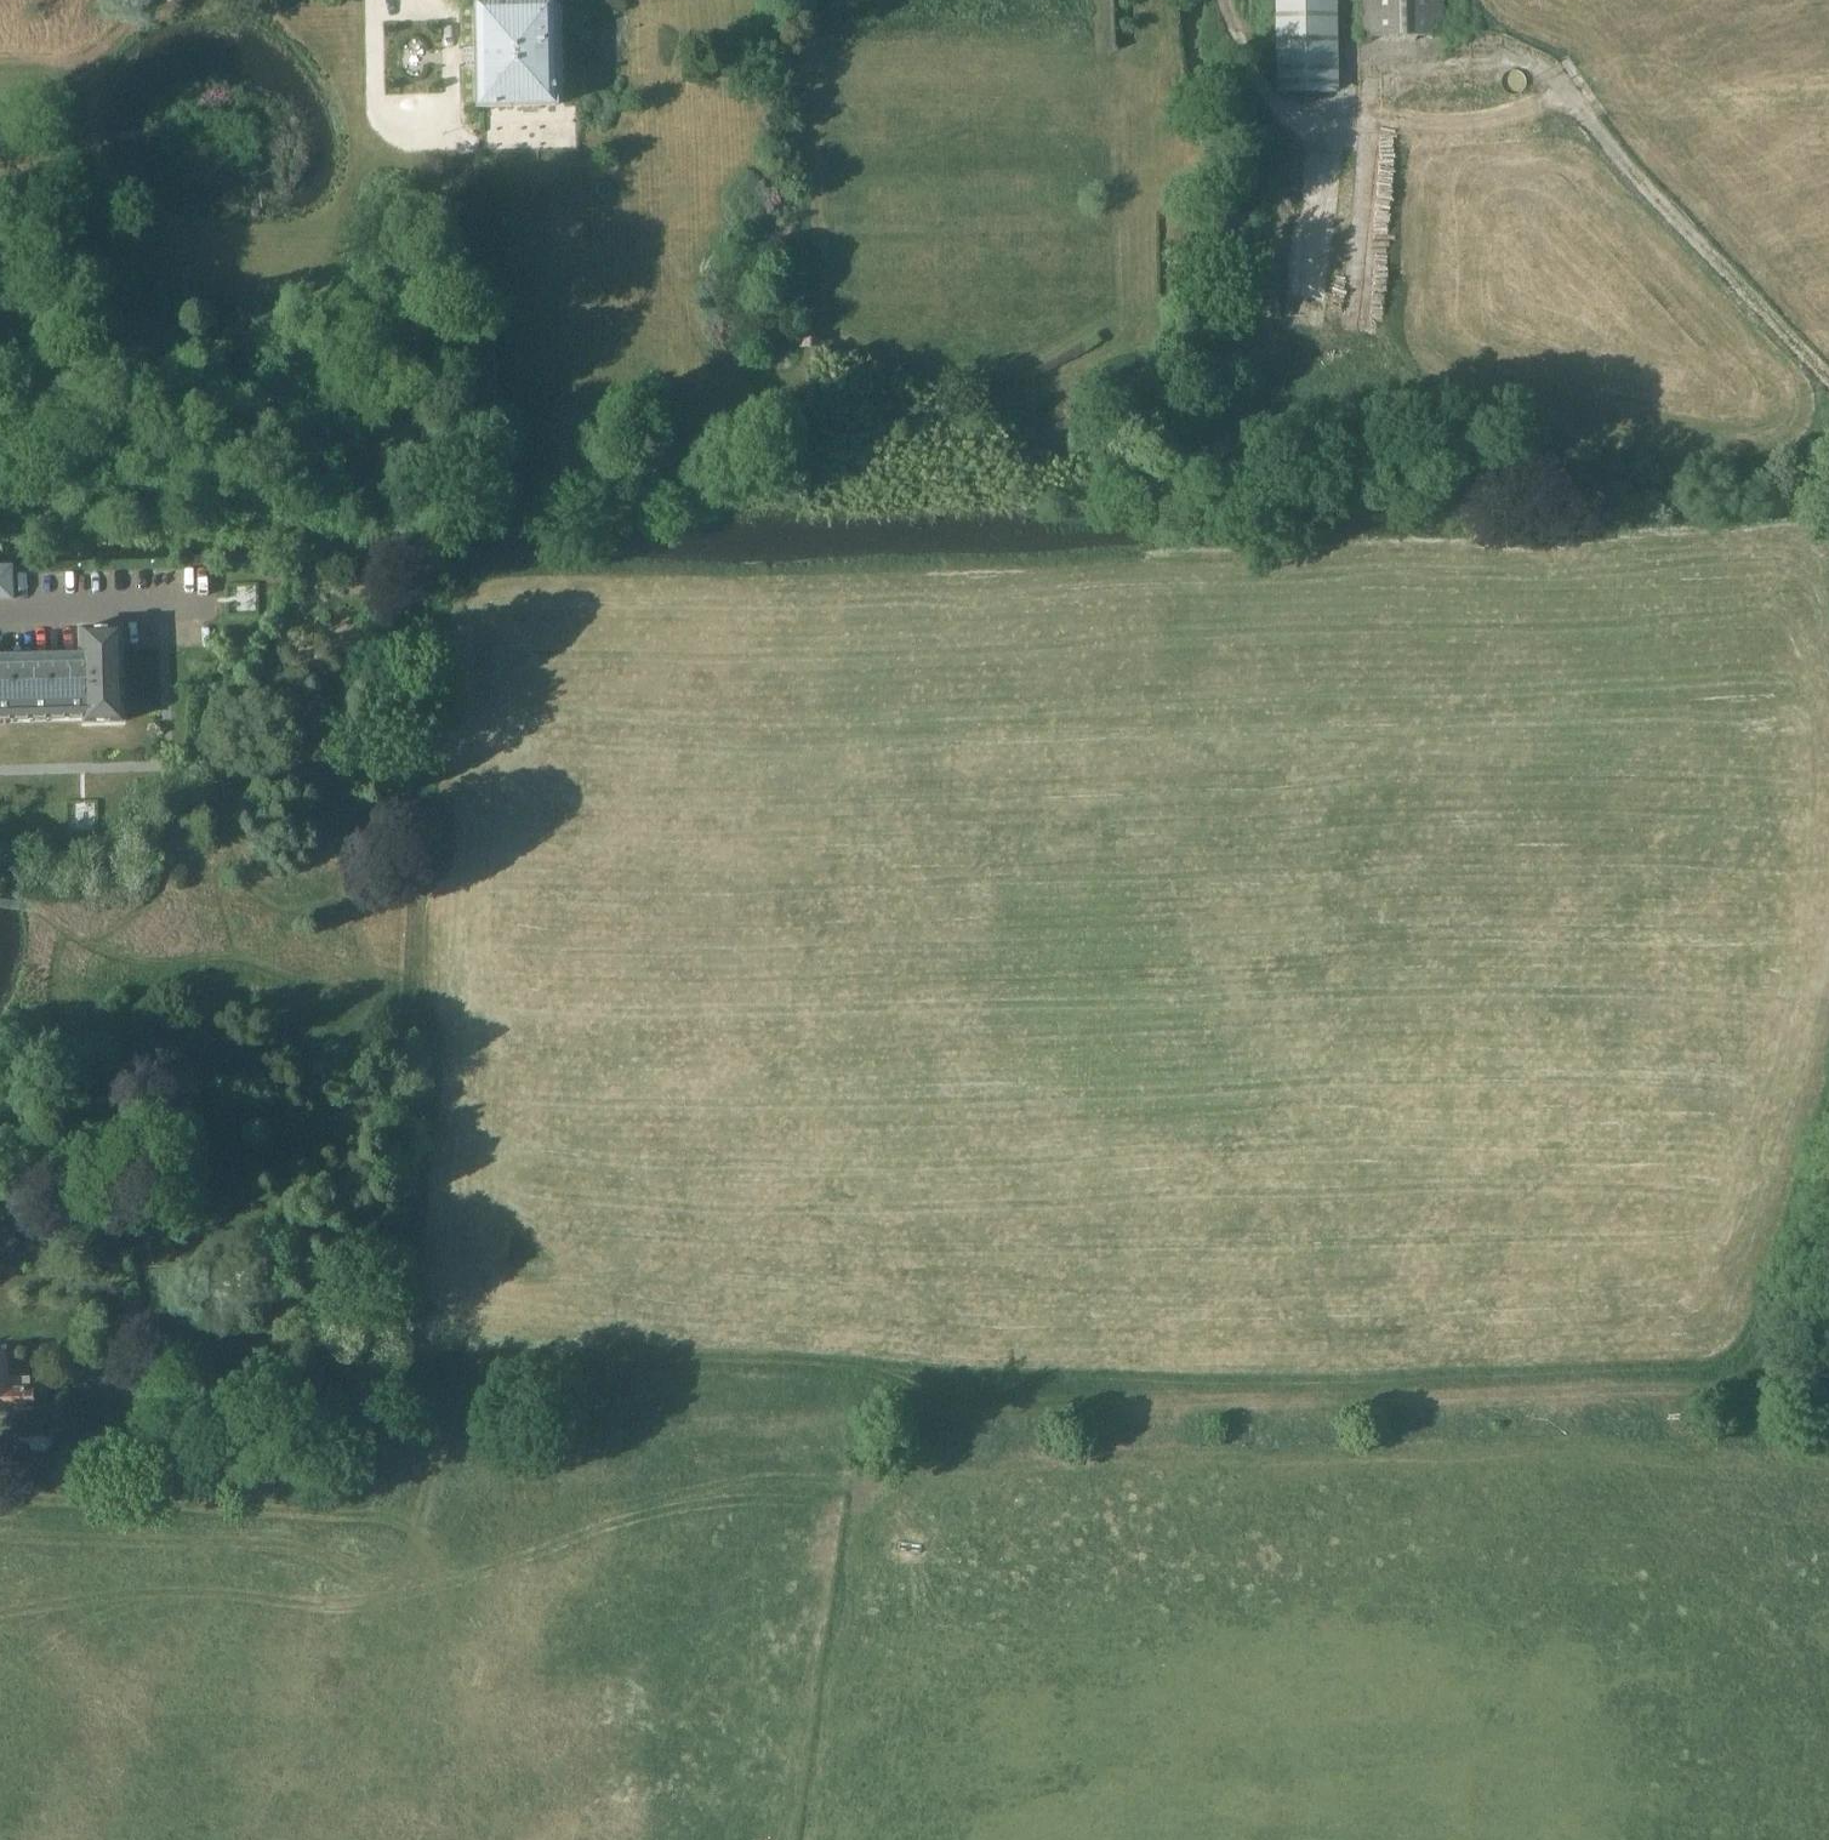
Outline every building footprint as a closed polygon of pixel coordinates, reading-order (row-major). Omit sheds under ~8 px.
[(1278,94),(1339,93),(1339,0),(1276,0),(1278,94)] [(1367,36),(1445,34),(1444,0),(1366,0),(1367,36)] [(480,110),(558,108),(554,3),(477,5),(480,110)] [(0,565),(0,599),(14,598),(13,585),(9,585),(9,578),(13,578),(13,572),(13,565),(0,565)] [(84,718),(85,723),(123,722),(121,627),(80,629),(81,647),(83,648),(83,655),(83,661),(82,661),(0,663),(0,720),(84,718)] [(2,1343),(0,1343),(0,1410),(9,1410),(9,1406),(36,1405),(35,1384),(32,1384),(31,1374),(10,1374),(9,1350),(2,1350),(2,1343)]
